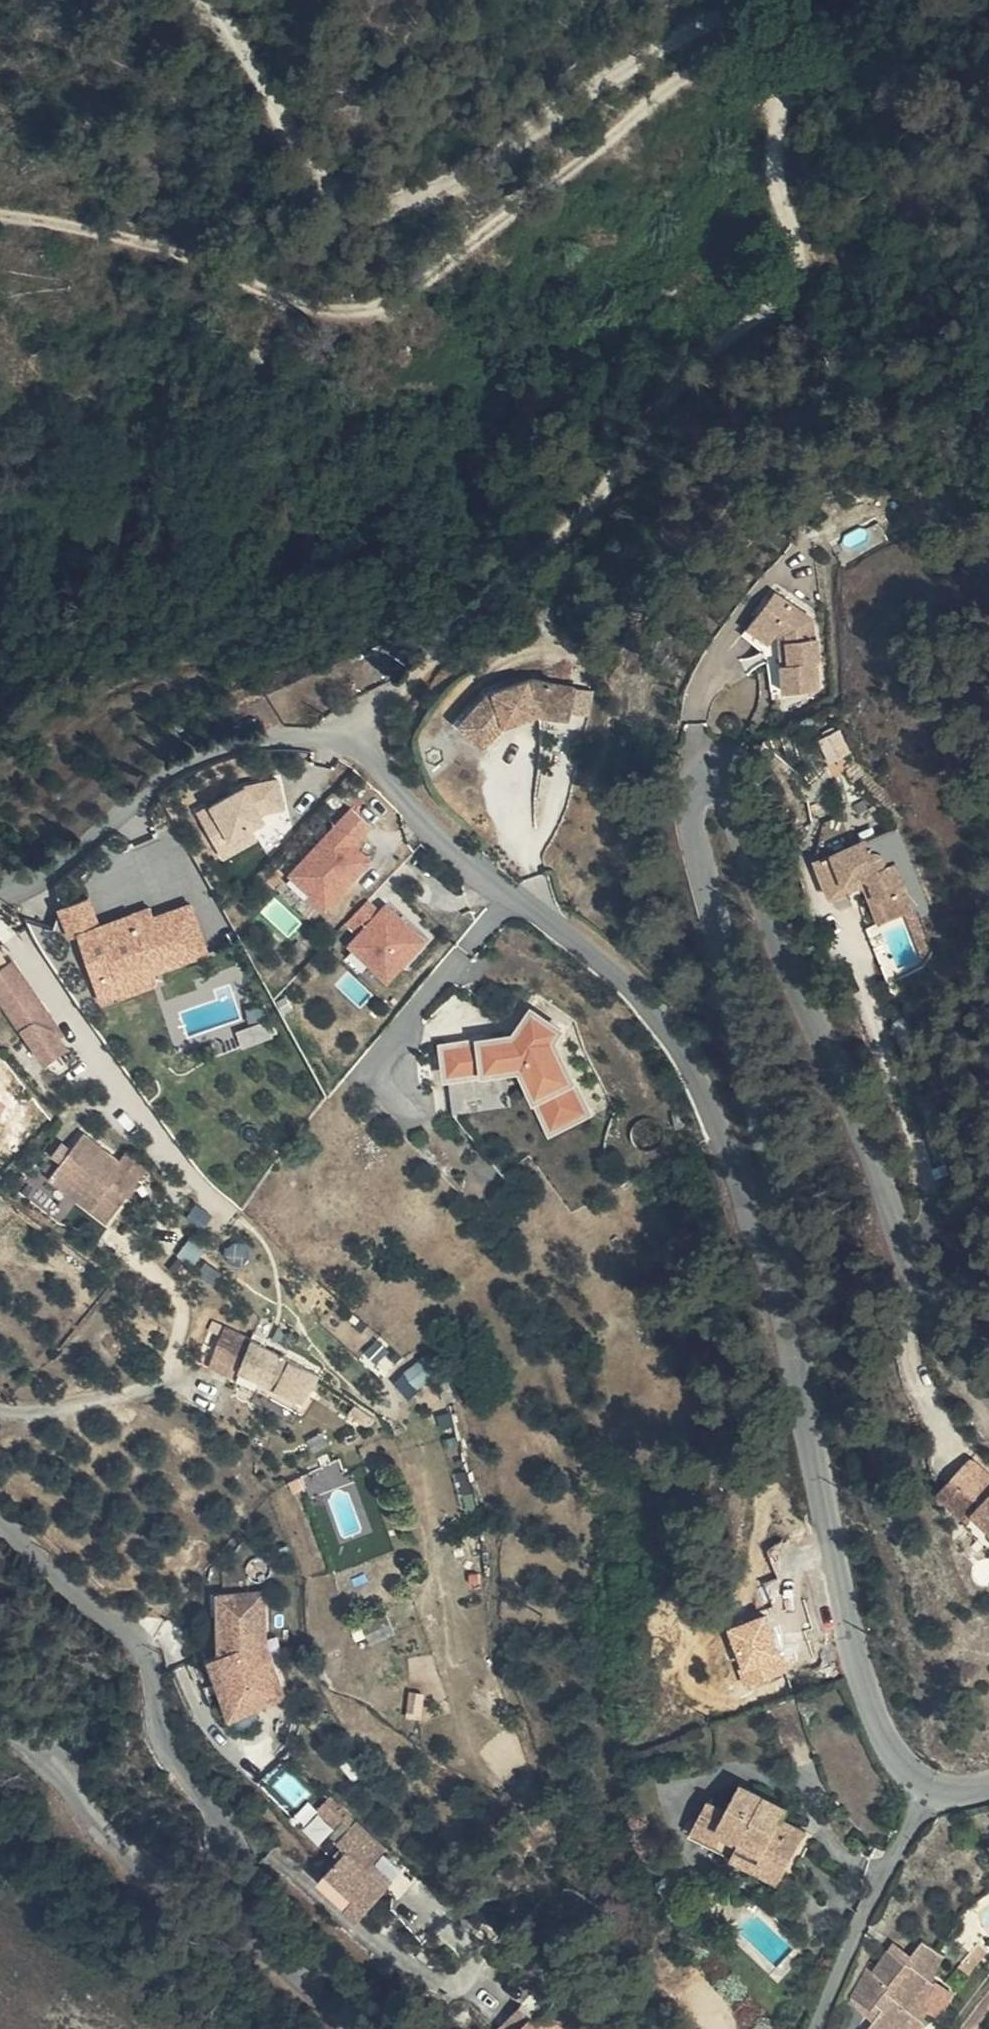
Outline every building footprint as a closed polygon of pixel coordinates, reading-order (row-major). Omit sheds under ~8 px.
[(760,598),(741,626),(762,643),(768,648),(772,701),(807,698),(798,626),(760,598)] [(762,643),(741,626),(734,637),(755,653),(762,643)] [(539,697),(540,698),(540,691),(541,675),(543,662),(536,660),(478,683),(458,709),(483,732),(500,711),(539,697)] [(540,691),(566,697),(573,671),(543,662),(541,675),(540,691)] [(540,691),(540,698),(564,706),(566,697),(540,691)] [(262,841),(254,818),(292,805),(280,771),(199,800),(219,856),(262,841)] [(288,871),(328,908),(377,856),(360,840),(376,823),(353,802),(288,871)] [(256,829),(273,849),(299,826),(282,806),(256,829)] [(820,904),(834,899),(837,889),(849,885),(854,887),(862,893),(875,931),(904,921),(885,870),(877,874),(872,859),(864,863),(858,847),(806,867),(820,904)] [(837,889),(834,899),(849,893),(865,935),(875,931),(862,893),(854,887),(849,885),(837,889)] [(374,891),(348,921),(359,930),(347,944),(392,982),(429,938),(374,891)] [(100,994),(215,961),(196,898),(154,911),(152,903),(101,918),(94,893),(60,903),(70,937),(82,933),(100,994)] [(9,1014),(16,1011),(28,1002),(3,955),(3,952),(0,954),(0,1001),(9,1014)] [(46,1023),(49,1028),(53,1025),(3,952),(3,955),(28,1002),(16,1011),(9,1014),(12,1018),(23,1013),(46,1023)] [(442,1040),(447,1077),(521,1067),(551,1133),(594,1113),(558,1035),(560,1034),(547,1006),(488,1033),(442,1040)] [(12,1018),(36,1055),(58,1041),(49,1028),(46,1023),(23,1013),(12,1018)] [(81,1189),(97,1202),(125,1167),(103,1149),(96,1157),(61,1129),(49,1144),(38,1159),(26,1174),(68,1206),(81,1189)] [(38,1159),(49,1144),(41,1138),(30,1152),(38,1159)] [(84,1219),(97,1202),(81,1189),(68,1206),(84,1219)] [(216,1336),(221,1322),(205,1312),(190,1335),(214,1352),(216,1336)] [(230,1328),(221,1322),(216,1336),(214,1352),(214,1353),(225,1360),(221,1349),(223,1339),(230,1328)] [(395,1324),(374,1341),(385,1355),(407,1338),(395,1324)] [(279,1361),(230,1328),(223,1339),(221,1349),(225,1360),(226,1360),(266,1387),(279,1361)] [(214,1357),(214,1353),(214,1352),(190,1335),(183,1346),(216,1369),(214,1357)] [(226,1360),(225,1360),(214,1353),(214,1357),(216,1369),(227,1376),(226,1360)] [(266,1387),(226,1360),(227,1376),(265,1401),(272,1392),(266,1387)] [(420,1393),(429,1366),(408,1360),(400,1387),(420,1393)] [(288,1366),(279,1361),(266,1387),(272,1392),(288,1366)] [(977,1528),(988,1520),(988,1491),(986,1488),(952,1458),(934,1479),(942,1485),(946,1480),(966,1500),(957,1511),(977,1528)] [(952,1516),(957,1511),(966,1500),(946,1480),(942,1485),(934,1479),(924,1490),(952,1516)] [(977,1528),(985,1535),(981,1541),(988,1548),(988,1520),(977,1528)] [(212,1694),(265,1679),(255,1643),(258,1592),(213,1590),(210,1649),(201,1651),(212,1694)] [(265,1679),(212,1694),(217,1711),(270,1696),(265,1679)] [(712,1789),(709,1787),(717,1819),(726,1823),(722,1830),(742,1843),(749,1836),(773,1851),(790,1821),(766,1808),(770,1801),(775,1789),(727,1763),(712,1789)] [(717,1819),(709,1787),(693,1779),(676,1810),(696,1822),(703,1810),(717,1819)] [(327,1824),(331,1819),(306,1795),(296,1804),(316,1824),(321,1818),(327,1824)] [(794,1814),(770,1801),(766,1808),(790,1821),(794,1814)] [(362,1838),(336,1814),(331,1819),(327,1824),(319,1833),(328,1841),(323,1846),(298,1874),(340,1913),(370,1878),(346,1854),(362,1838)] [(722,1830),(722,1831),(730,1851),(743,1860),(746,1852),(765,1865),(773,1851),(749,1836),(742,1843),(722,1830)] [(730,1851),(722,1831),(715,1842),(730,1851)] [(328,1841),(319,1833),(314,1838),(323,1846),(328,1841)] [(878,2018),(869,2012),(891,1985),(910,1960),(905,1957),(907,1954),(920,1936),(903,1923),(888,1942),(872,1932),(857,1952),(849,1947),(824,1981),(847,1999),(835,2016),(852,2028),(870,2028),(878,2018)] [(960,1927),(945,1948),(955,1956),(971,1935),(960,1927)] [(768,1944),(760,1954),(768,1961),(776,1951),(768,1944)] [(891,1985),(869,2012),(878,2018),(883,2022),(904,1995),(891,1985)] [(499,2024),(504,2028),(514,2028),(534,2010),(525,2000),(499,2024)] [(534,2012),(517,2028),(551,2028),(534,2012)]
